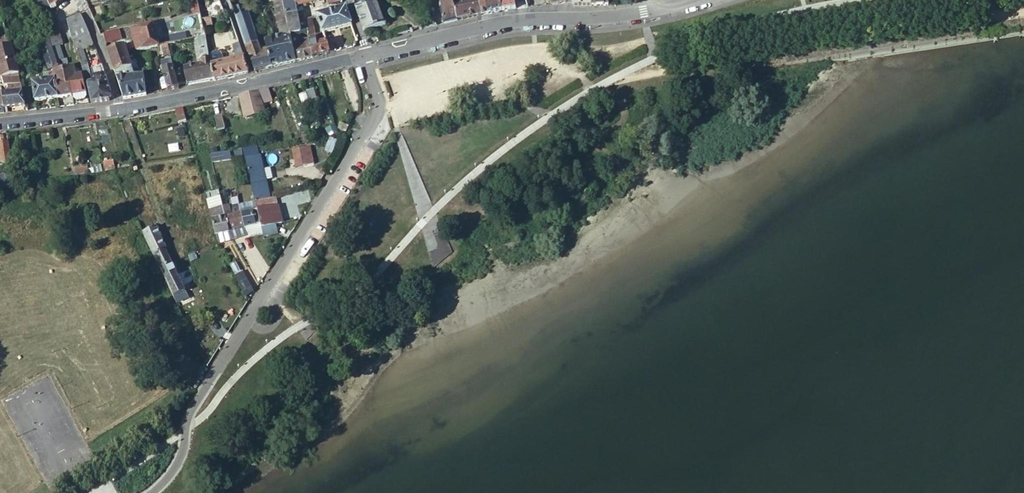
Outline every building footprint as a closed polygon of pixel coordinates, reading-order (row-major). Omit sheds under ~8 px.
[(45,27),(52,13),(46,0),(32,0),(35,6),(45,27)] [(52,13),(55,8),(56,7),(53,0),(46,0),(52,13)] [(196,0),(188,0),(191,9),(198,7),(198,4),(196,0)] [(297,13),(296,6),(294,0),(284,0),(281,1),(285,16),(297,13)] [(444,23),(456,20),(452,4),(465,1),(465,0),(438,0),(444,23)] [(456,20),(467,17),(476,16),(479,15),(478,0),(469,0),(465,1),(452,4),(456,20)] [(479,15),(487,13),(496,11),(500,11),(499,0),(478,0),(479,15)] [(515,9),(514,0),(499,0),(500,11),(508,9),(515,9)] [(224,14),(221,9),(212,12),(210,1),(198,4),(198,7),(200,12),(201,21),(210,19),(220,15),(224,14)] [(276,38),(282,65),(296,61),(289,34),(285,16),(281,1),(276,1),(272,3),(280,37),(276,38)] [(356,6),(364,30),(383,25),(376,1),(370,2),(356,6)] [(352,24),(346,8),(316,16),(322,33),(352,24)] [(246,11),(235,15),(243,38),(244,40),(254,37),(246,11)] [(89,35),(80,13),(67,20),(72,40),(81,37),(89,35)] [(224,14),(220,15),(224,26),(232,25),(231,24),(227,13),(224,14)] [(306,30),(304,19),(298,20),(297,13),(285,16),(289,34),(295,33),(303,31),(306,30)] [(314,35),(310,17),(304,19),(306,30),(307,33),(308,39),(309,44),(312,57),(329,52),(326,45),(322,33),(314,35)] [(210,19),(201,21),(204,31),(212,30),(210,19)] [(55,23),(45,27),(49,40),(60,36),(55,23)] [(130,29),(134,44),(136,51),(157,45),(151,24),(130,29)] [(49,40),(45,27),(35,31),(38,40),(41,49),(45,62),(49,71),(42,73),(43,81),(32,83),(35,101),(58,97),(54,79),(61,78),(59,69),(52,47),(49,40)] [(103,32),(105,43),(119,39),(117,29),(103,32)] [(296,61),(312,57),(309,44),(298,47),(297,43),(295,33),(289,34),(296,61)] [(11,43),(8,35),(1,38),(4,45),(11,43)] [(93,44),(89,35),(81,37),(89,58),(93,44)] [(60,36),(49,40),(52,47),(62,44),(60,36)] [(170,44),(187,43),(187,36),(170,36),(170,44)] [(89,58),(81,37),(72,40),(83,60),(86,78),(93,76),(92,73),(86,59),(89,58)] [(254,37),(244,40),(255,72),(265,69),(258,48),(257,45),(254,37)] [(258,48),(265,69),(282,65),(276,38),(273,39),(264,41),(266,48),(262,49),(261,47),(258,48)] [(211,69),(209,59),(209,58),(206,42),(193,43),(198,66),(183,69),(186,86),(213,79),(211,69)] [(249,72),(244,57),(243,55),(239,42),(233,43),(238,59),(224,62),(212,65),(210,57),(209,58),(209,59),(211,69),(213,79),(214,80),(249,72)] [(20,83),(12,45),(11,43),(4,45),(0,46),(0,75),(2,85),(7,85),(20,83)] [(166,44),(161,44),(163,54),(164,57),(169,55),(166,44)] [(124,45),(107,51),(111,62),(128,57),(124,46),(124,45)] [(212,65),(224,62),(222,55),(220,52),(217,51),(214,51),(211,54),(210,57),(212,65)] [(132,69),(128,57),(111,62),(114,73),(132,69)] [(167,90),(178,88),(171,61),(161,64),(167,90)] [(102,80),(106,79),(102,67),(101,62),(96,64),(102,80)] [(67,68),(72,94),(72,99),(76,101),(83,99),(86,97),(86,92),(82,74),(75,75),(74,67),(67,68)] [(54,79),(58,97),(72,94),(67,68),(59,69),(61,78),(54,79)] [(143,68),(132,71),(136,83),(145,81),(143,68)] [(132,71),(132,69),(114,73),(123,99),(136,96),(146,94),(145,81),(136,83),(132,71)] [(94,81),(87,83),(91,102),(109,101),(112,96),(106,79),(102,80),(98,80),(95,81),(94,81)] [(4,109),(25,106),(20,83),(7,85),(8,93),(2,94),(4,109)] [(258,91),(262,103),(270,100),(266,88),(258,90),(258,91)] [(306,90),(311,102),(317,100),(313,88),(306,90)] [(240,96),(247,116),(265,111),(262,103),(258,91),(240,96)] [(182,107),(173,109),(177,123),(186,121),(182,107)] [(214,114),(218,125),(223,123),(220,112),(214,114)] [(330,138),(327,151),(333,153),(336,140),(330,138)] [(0,144),(0,154),(2,162),(11,161),(8,143),(0,144)] [(314,146),(316,163),(326,161),(323,145),(314,146)] [(309,164),(316,163),(314,146),(307,147),(309,164)] [(254,147),(244,148),(255,202),(255,204),(269,200),(259,155),(255,156),(254,147)] [(242,148),(234,150),(235,157),(243,155),(242,148)] [(70,175),(88,172),(87,165),(69,168),(70,175)] [(27,182),(39,181),(37,173),(26,175),(27,182)] [(14,185),(13,174),(4,175),(6,186),(14,185)] [(269,200),(255,204),(256,206),(260,227),(286,221),(281,196),(269,200)] [(222,203),(208,206),(209,213),(214,212),(216,220),(219,219),(216,208),(223,206),(222,203)] [(228,232),(232,237),(248,233),(245,227),(242,210),(241,205),(230,207),(229,205),(223,206),(223,209),(228,232)] [(215,234),(215,235),(228,232),(223,209),(223,206),(216,208),(219,219),(216,220),(214,212),(209,213),(211,221),(215,234)] [(245,227),(248,233),(261,230),(260,227),(256,206),(242,210),(245,227)] [(150,214),(137,220),(173,297),(184,291),(164,249),(165,248),(160,237),(161,237),(150,214)] [(211,221),(201,224),(202,228),(204,235),(205,237),(215,235),(215,234),(211,221)] [(192,237),(204,235),(202,228),(192,231),(192,237)] [(215,235),(218,240),(232,237),(228,232),(215,235)] [(230,264),(237,277),(241,274),(235,261),(230,264)] [(241,274),(237,277),(244,293),(253,289),(245,273),(241,274)]
